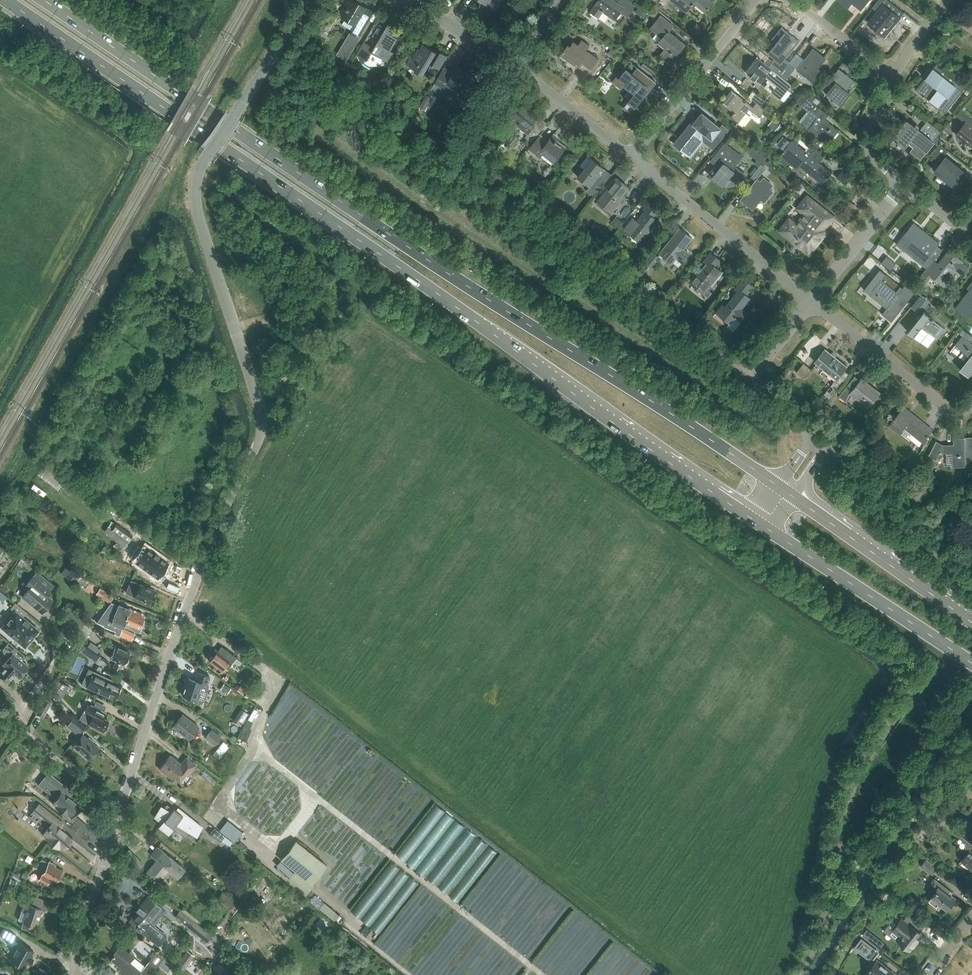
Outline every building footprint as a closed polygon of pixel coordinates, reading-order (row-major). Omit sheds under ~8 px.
[(368,9),(353,0),(349,0),(340,15),(355,25),(351,33),(358,37),(367,23),(373,12),(368,9)] [(496,11),(502,0),(477,0),(496,11)] [(590,11),(599,17),(603,12),(615,20),(622,9),(629,14),(635,6),(627,0),(621,0),(619,3),(615,0),(598,0),(590,11)] [(694,3),(705,12),(713,2),(711,0),(673,0),(687,11),(694,3)] [(849,7),(853,2),(862,10),(870,0),(840,0),(849,7)] [(873,27),(873,28),(873,29),(873,30),(874,31),(874,32),(875,32),(875,33),(876,33),(877,34),(878,34),(879,34),(881,33),(885,36),(886,35),(886,36),(887,36),(888,36),(889,36),(890,36),(890,35),(891,34),(891,33),(891,32),(891,31),(890,31),(890,30),(904,13),(887,0),(879,0),(873,8),(877,11),(868,23),(873,27)] [(660,55),(670,63),(685,44),(669,31),(673,25),(661,15),(650,29),(662,38),(659,42),(666,47),(660,55)] [(968,17),(962,25),(971,33),(971,20),(968,17)] [(372,52),(388,61),(393,52),(389,50),(402,28),(389,21),(374,47),(364,42),(356,55),(367,61),(372,52)] [(768,66),(779,75),(789,63),(784,59),(799,41),(782,27),(772,39),(782,46),(773,57),(774,59),(768,66)] [(574,67),(576,65),(578,67),(580,64),(590,71),(598,60),(585,51),(589,46),(581,41),(577,46),(572,43),(569,47),(567,46),(561,54),(568,59),(566,62),(574,67)] [(415,69),(414,71),(423,75),(430,63),(432,65),(432,66),(433,66),(434,65),(439,69),(447,55),(440,51),(437,56),(434,54),(436,51),(423,43),(414,58),(411,56),(406,64),(415,69)] [(807,61),(799,71),(813,82),(818,76),(814,73),(818,69),(816,68),(824,58),(814,49),(805,60),(807,61)] [(768,66),(758,57),(746,72),(760,83),(765,77),(776,86),(771,92),(780,99),(792,85),(768,66)] [(446,63),(433,84),(434,84),(435,83),(448,91),(448,92),(448,93),(449,92),(465,101),(469,94),(466,92),(475,78),(474,77),(473,78),(456,68),(456,67),(451,75),(442,71),(446,63)] [(795,68),(789,63),(779,75),(786,80),(795,68)] [(916,90),(945,113),(966,87),(937,63),(916,90)] [(626,69),(618,78),(625,83),(624,84),(635,93),(628,101),(627,100),(622,106),(624,107),(623,107),(626,109),(631,113),(645,95),(644,94),(655,81),(637,67),(632,73),(626,69)] [(839,68),(830,79),(835,82),(832,86),(828,82),(822,89),(841,105),(850,93),(846,90),(854,81),(839,68)] [(738,123),(742,126),(750,116),(746,112),(749,109),(759,117),(766,110),(757,103),(753,107),(732,90),(732,89),(721,103),(722,103),(722,102),(734,112),(733,113),(734,113),(731,117),(731,116),(731,117),(738,123)] [(765,101),(753,91),(749,96),(761,106),(765,101)] [(533,123),(538,116),(524,105),(519,112),(516,110),(504,125),(508,128),(510,129),(512,130),(514,129),(516,128),(518,126),(528,133),(525,137),(531,143),(541,130),(533,123)] [(808,120),(804,125),(817,135),(815,137),(816,141),(820,140),(821,139),(828,144),(839,130),(825,119),(828,114),(818,106),(814,111),(813,110),(806,118),(808,120)] [(691,122),(674,143),(689,155),(698,144),(696,142),(704,133),(717,144),(729,130),(722,125),(720,127),(702,113),(693,123),(691,122)] [(968,125),(959,136),(971,146),(971,119),(970,117),(965,122),(968,125)] [(905,145),(908,141),(915,146),(911,151),(920,159),(927,151),(934,142),(932,141),(940,131),(927,121),(920,131),(907,121),(894,136),(905,145)] [(543,153),(554,162),(566,147),(552,137),(548,141),(540,135),(529,149),(539,157),(543,153)] [(824,156),(811,146),(807,151),(793,140),(783,152),(784,153),(781,156),(797,169),(799,165),(822,184),(827,178),(827,179),(832,172),(819,163),(824,156)] [(719,161),(709,174),(723,185),(736,169),(734,168),(743,157),(725,143),(714,157),(719,161)] [(932,155),(939,161),(933,169),(950,182),(950,181),(957,187),(966,174),(956,166),(957,166),(944,156),(948,151),(940,145),(932,155)] [(578,175),(577,177),(590,187),(590,186),(597,192),(606,182),(598,176),(604,168),(587,155),(575,171),(578,175)] [(761,165),(751,177),(756,181),(741,200),(753,209),(761,199),(764,202),(773,192),(768,188),(771,184),(764,178),(761,182),(757,179),(766,168),(761,165)] [(620,198),(628,187),(616,178),(600,198),(614,209),(621,200),(620,198)] [(788,220),(781,229),(783,231),(782,232),(795,243),(794,244),(795,244),(797,242),(802,246),(800,248),(801,249),(801,248),(809,254),(821,238),(818,236),(833,217),(807,196),(797,208),(807,215),(798,226),(791,220),(790,222),(788,220)] [(628,232),(640,242),(646,235),(645,234),(651,226),(652,227),(658,220),(654,217),(659,211),(648,203),(643,209),(645,211),(637,221),(633,218),(624,229),(628,232)] [(914,222),(897,243),(905,249),(911,241),(921,249),(915,256),(923,263),(939,243),(914,222)] [(653,253),(645,262),(652,267),(656,261),(660,264),(665,257),(672,263),(675,258),(676,259),(677,258),(683,263),(689,254),(683,249),(692,238),(680,228),(657,256),(653,253)] [(934,260),(925,271),(919,279),(925,284),(931,276),(944,286),(956,270),(962,275),(968,267),(962,263),(963,262),(950,252),(940,265),(934,260)] [(716,267),(721,261),(711,253),(704,261),(707,264),(697,276),(695,274),(689,281),(707,296),(713,288),(710,286),(722,272),(716,267)] [(881,263),(891,270),(896,264),(886,256),(881,263)] [(872,280),(864,290),(870,295),(872,291),(884,301),(882,304),(887,308),(882,314),(891,322),(907,302),(911,306),(920,295),(913,289),(910,294),(885,274),(877,284),(872,280)] [(746,295),(753,287),(743,279),(735,290),(741,294),(737,299),(734,296),(725,307),(723,305),(716,313),(730,324),(736,316),(742,322),(749,314),(742,308),(750,298),(746,295)] [(961,300),(971,309),(971,287),(961,300)] [(920,295),(911,306),(911,307),(917,312),(926,299),(920,295)] [(944,329),(923,312),(907,332),(920,342),(928,331),(937,338),(944,329)] [(971,355),(959,369),(968,376),(971,372),(971,337),(962,329),(958,333),(962,336),(956,343),(971,355)] [(847,366),(825,349),(815,362),(836,379),(830,386),(836,390),(848,374),(844,370),(847,366)] [(803,363),(796,372),(804,379),(812,369),(803,363)] [(852,395),(868,408),(880,393),(862,378),(860,380),(854,376),(838,396),(846,402),(852,395)] [(904,407),(896,417),(895,417),(889,424),(900,433),(904,428),(922,442),(921,442),(924,445),(932,429),(904,407)] [(936,442),(929,455),(936,459),(939,452),(952,452),(953,466),(971,465),(971,438),(954,438),(954,445),(943,445),(936,442)] [(908,476),(915,464),(909,460),(902,472),(908,476)] [(111,531),(127,543),(133,535),(117,524),(111,531)] [(112,551),(104,546),(101,552),(108,556),(112,551)] [(138,556),(143,560),(144,561),(148,564),(145,569),(150,573),(157,578),(165,567),(154,559),(156,556),(145,548),(138,556)] [(81,573),(73,568),(66,578),(73,584),(81,573)] [(41,612),(52,600),(45,595),(53,585),(37,572),(25,586),(29,589),(22,597),(41,612)] [(154,590),(139,584),(140,584),(130,580),(128,587),(126,592),(135,596),(134,597),(149,603),(154,590)] [(118,600),(113,597),(100,588),(96,594),(109,603),(111,601),(116,604),(118,600)] [(108,614),(108,615),(108,617),(108,619),(109,620),(111,622),(124,627),(123,626),(130,609),(130,610),(131,608),(118,603),(116,609),(114,609),(113,609),(111,610),(110,611),(109,612),(108,614)] [(27,613),(16,604),(12,608),(16,611),(2,628),(25,647),(31,640),(30,640),(33,637),(34,637),(39,631),(23,617),(27,613)] [(130,609),(123,626),(124,627),(139,632),(144,621),(142,620),(144,615),(130,610),(130,609)] [(158,629),(161,628),(163,629),(166,621),(159,619),(158,622),(156,623),(158,629)] [(119,637),(131,642),(134,634),(122,629),(119,637)] [(91,641),(88,645),(98,652),(101,648),(91,641)] [(116,661),(113,667),(120,670),(129,652),(108,641),(105,647),(112,651),(109,658),(116,661)] [(6,666),(0,673),(0,675),(8,682),(15,674),(20,678),(29,667),(22,661),(26,657),(9,642),(9,643),(4,648),(4,651),(5,653),(10,657),(4,664),(6,666)] [(101,656),(98,654),(92,650),(88,656),(97,662),(101,656)] [(216,653),(210,660),(223,670),(226,665),(229,667),(233,662),(238,666),(241,661),(227,650),(221,658),(216,653)] [(188,678),(183,695),(195,699),(201,703),(203,699),(205,696),(206,692),(207,687),(208,683),(207,683),(209,677),(198,673),(195,681),(188,678)] [(87,687),(114,700),(121,685),(113,682),(112,683),(93,674),(87,687)] [(56,678),(48,694),(57,698),(65,682),(56,678)] [(252,688),(242,681),(237,689),(247,696),(252,688)] [(223,684),(221,688),(227,692),(230,688),(223,684)] [(36,714),(43,718),(52,702),(45,698),(36,714)] [(106,713),(91,705),(86,714),(84,712),(80,719),(88,724),(103,732),(109,721),(103,718),(106,713)] [(248,714),(241,710),(237,715),(244,720),(248,714)] [(173,727),(189,739),(198,727),(182,715),(173,727)] [(80,732),(84,729),(73,719),(67,726),(80,737),(73,746),(89,760),(99,749),(93,743),(94,742),(89,737),(88,739),(80,732)] [(211,729),(205,737),(215,745),(221,737),(211,729)] [(223,741),(212,754),(218,759),(228,747),(226,745),(226,744),(223,741)] [(175,778),(179,782),(185,775),(187,775),(196,765),(186,758),(182,763),(169,755),(159,769),(172,779),(175,778)] [(54,779),(47,774),(38,785),(46,791),(48,788),(58,795),(52,802),(56,805),(55,806),(70,818),(73,815),(75,816),(80,809),(78,808),(80,805),(68,795),(71,791),(55,778),(54,779)] [(42,835),(63,851),(73,838),(58,827),(62,822),(46,810),(45,811),(38,805),(30,816),(37,822),(39,819),(48,827),(42,835)] [(176,824),(196,836),(202,827),(178,808),(176,810),(173,808),(170,812),(161,806),(154,817),(162,823),(159,826),(168,833),(176,824)] [(225,836),(214,828),(209,834),(221,841),(225,836)] [(954,833),(965,842),(966,849),(969,851),(968,853),(966,854),(964,856),(964,858),(962,860),(971,869),(971,839),(959,828),(954,833)] [(280,858),(300,874),(312,883),(327,864),(295,839),(280,858)] [(151,855),(156,860),(146,872),(159,882),(169,869),(178,876),(184,869),(157,847),(151,855)] [(43,854),(53,859),(56,855),(47,848),(43,854)] [(39,880),(47,884),(51,879),(55,882),(62,871),(55,867),(55,865),(49,861),(48,862),(43,859),(42,861),(40,860),(38,864),(45,869),(39,880)] [(936,869),(934,867),(925,860),(921,865),(932,874),(936,869)] [(939,903),(947,909),(955,898),(948,893),(950,891),(934,878),(929,885),(936,891),(929,901),(936,907),(939,903)] [(8,886),(13,888),(16,882),(11,880),(8,886)] [(235,903),(226,895),(222,892),(217,899),(217,900),(215,904),(219,908),(222,903),(230,909),(235,903)] [(33,898),(31,905),(29,905),(24,903),(21,911),(26,912),(21,928),(30,931),(32,926),(35,927),(41,909),(45,910),(47,903),(33,898)] [(139,907),(128,921),(130,923),(136,928),(142,932),(159,946),(166,936),(154,926),(165,911),(163,909),(149,898),(145,903),(144,902),(139,907)] [(183,908),(181,911),(189,918),(191,915),(183,908)] [(206,942),(211,936),(189,918),(181,911),(180,910),(175,916),(206,942)] [(901,919),(893,930),(902,937),(899,941),(909,949),(922,934),(919,931),(923,926),(924,928),(924,927),(908,914),(903,920),(901,919)] [(330,922),(322,915),(315,924),(323,930),(330,922)] [(9,941),(7,944),(16,949),(10,960),(24,968),(27,962),(30,964),(33,958),(30,956),(33,951),(19,943),(13,940),(16,935),(4,928),(0,935),(0,936),(9,941)] [(895,974),(876,960),(873,958),(878,952),(862,939),(855,948),(871,960),(867,965),(869,967),(865,972),(868,974),(894,974),(895,974)] [(118,944),(113,954),(114,954),(110,960),(120,968),(118,971),(123,974),(150,974),(158,965),(164,958),(156,952),(149,962),(148,961),(144,965),(133,957),(134,956),(133,955),(134,954),(129,950),(128,952),(118,944)] [(182,972),(194,956),(187,951),(175,966),(182,972)] [(164,958),(158,965),(167,972),(173,965),(164,958)] [(194,959),(190,964),(197,969),(201,964),(194,959)] [(220,963),(215,969),(222,974),(227,974),(230,971),(220,963)]
